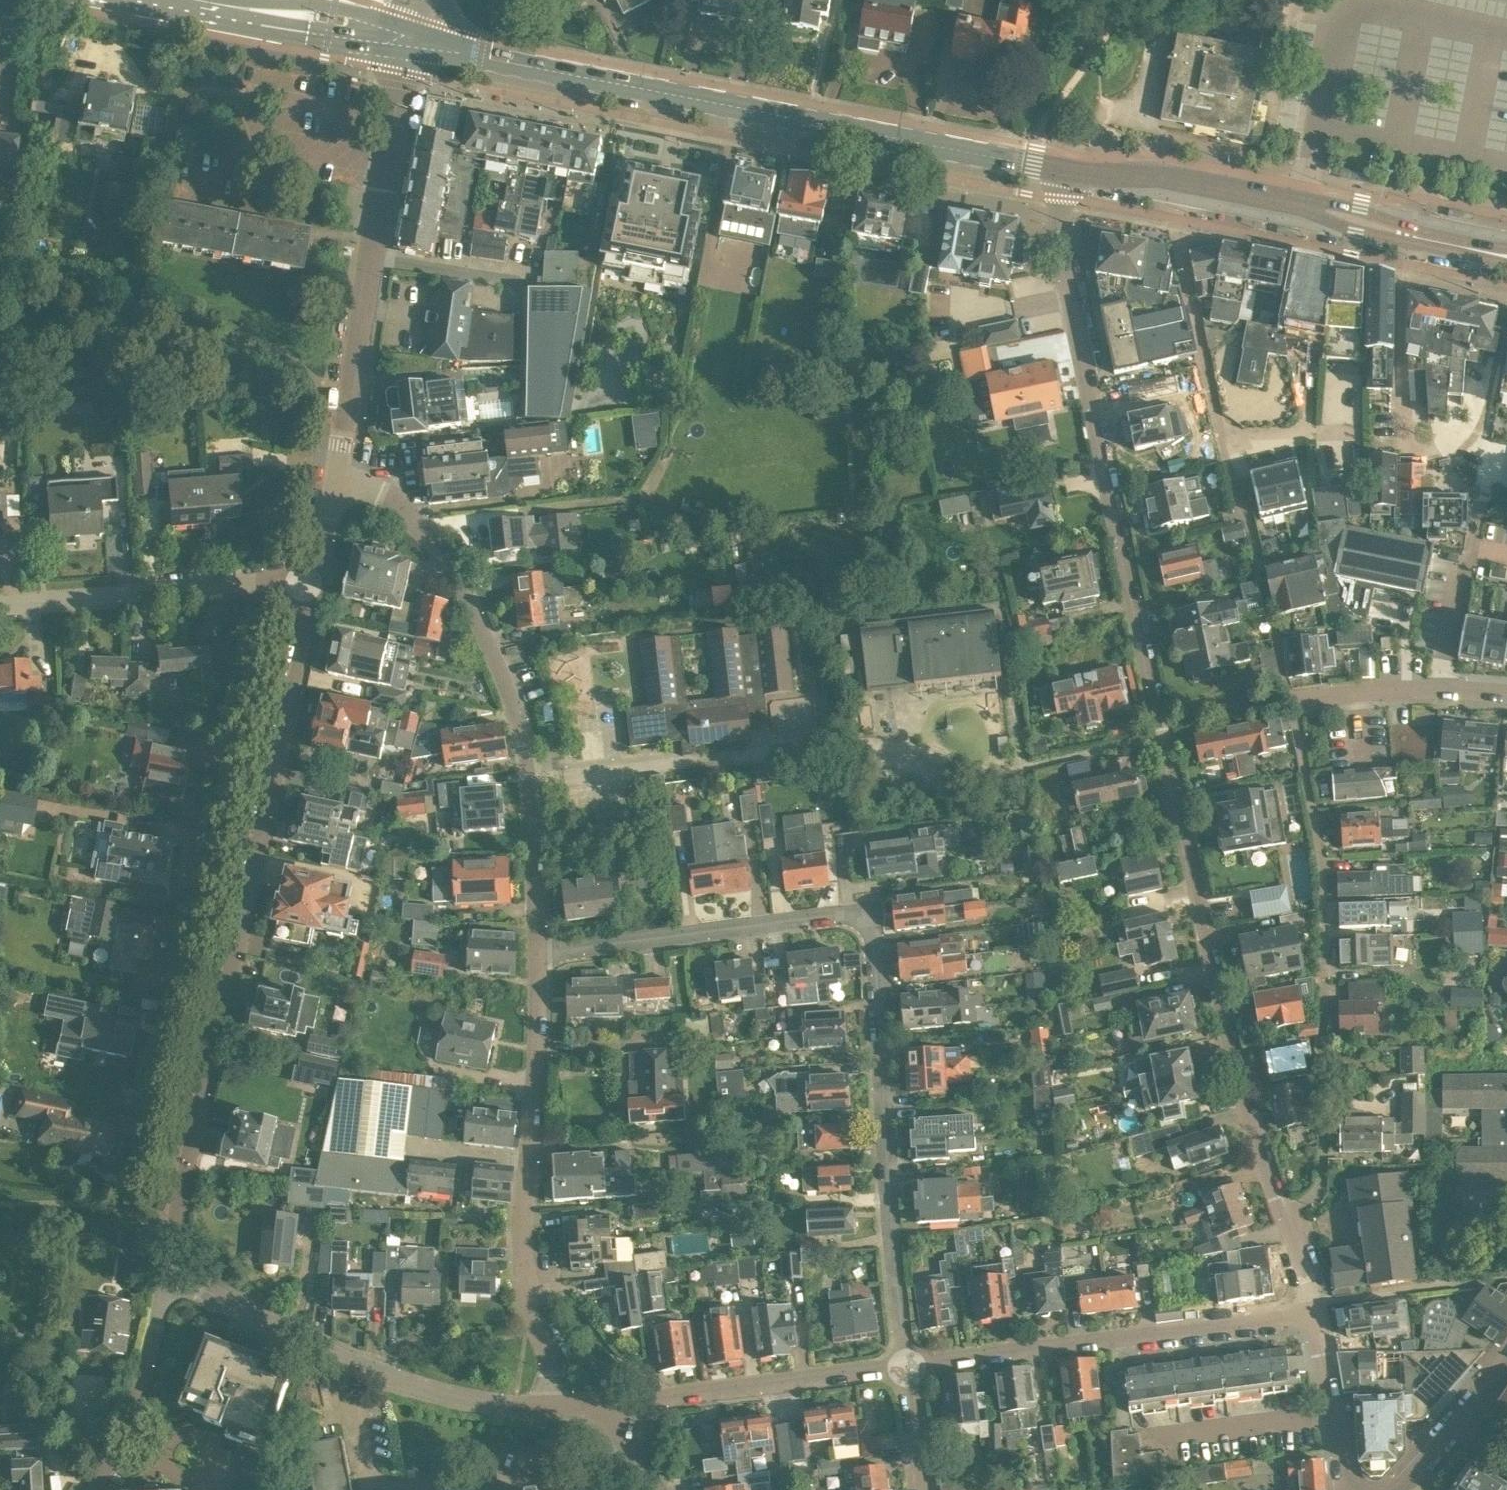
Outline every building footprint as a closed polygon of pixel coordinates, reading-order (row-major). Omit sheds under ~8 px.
[(624,14),(651,0),(617,0),(624,14)] [(720,18),(730,19),(747,21),(747,22),(749,22),(749,20),(752,0),(689,0),(688,1),(703,4),(701,12),(700,15),(703,15),(720,17),(720,18)] [(782,31),(786,35),(813,40),(817,36),(820,16),(827,17),(830,0),(787,0),(782,31)] [(858,49),(878,52),(880,40),(907,45),(915,1),(907,0),(866,0),(860,36),(860,37),(858,49)] [(961,9),(963,0),(947,0),(946,6),(961,9)] [(993,69),(1009,72),(1010,68),(1012,68),(1020,27),(1025,28),(1027,19),(1041,22),(1045,0),(1029,0),(1028,5),(1011,2),(1010,7),(1000,5),(996,27),(957,19),(955,30),(957,31),(952,56),(994,65),(993,69)] [(1167,60),(1172,61),(1161,120),(1246,137),(1264,51),(1178,34),(1174,52),(1167,60)] [(84,83),(73,142),(92,145),(94,137),(97,138),(99,131),(123,136),(132,92),(84,83)] [(163,102),(137,97),(128,139),(167,147),(163,102)] [(422,131),(407,209),(464,220),(474,166),(483,167),(486,151),(476,149),(479,131),(468,130),(465,144),(454,142),(455,138),(454,138),(461,104),(429,98),(422,132),(422,131)] [(29,111),(46,114),(48,104),(31,101),(29,111)] [(470,117),(468,130),(479,131),(476,149),(486,151),(491,120),(470,117)] [(486,151),(483,167),(510,173),(504,204),(499,203),(494,231),(536,238),(543,198),(556,133),(491,120),(486,151)] [(576,137),(556,133),(543,198),(564,202),(576,137)] [(19,136),(0,134),(0,233),(19,136)] [(576,137),(564,202),(562,210),(587,215),(596,168),(602,166),(603,159),(598,155),(601,141),(576,137)] [(725,207),(719,238),(769,248),(776,211),(768,210),(775,178),(750,173),(751,168),(732,164),(724,206),(725,207)] [(626,260),(624,268),(665,277),(667,268),(688,272),(699,218),(691,216),(698,183),(674,178),(675,177),(653,172),(653,174),(629,169),(623,203),(615,201),(604,255),(626,260)] [(779,218),(776,234),(815,242),(818,225),(819,225),(823,204),(822,203),(826,182),(792,176),(788,197),(783,196),(779,218)] [(853,221),(852,226),(854,226),(853,234),(880,239),(878,250),(893,252),(895,242),(900,243),(907,203),(860,195),(855,221),(853,221)] [(149,226),(151,226),(148,243),(300,272),(308,231),(156,201),(152,221),(150,221),(149,226)] [(475,228),(493,231),(496,211),(478,208),(475,228)] [(407,211),(404,226),(437,232),(461,237),(464,220),(407,209),(407,211)] [(949,212),(939,271),(964,275),(964,277),(1008,284),(1011,265),(1023,267),(1028,232),(1017,230),(1019,222),(974,214),(974,216),(949,212)] [(437,232),(404,226),(399,251),(432,257),(437,232)] [(1094,230),(1088,264),(1091,276),(1096,276),(1097,282),(1096,282),(1102,309),(1100,309),(1114,374),(1143,368),(1142,367),(1143,367),(1127,292),(1131,264),(1125,262),(1129,241),(1121,239),(1120,234),(1094,230)] [(470,257),(504,262),(507,240),(493,238),(493,234),(474,231),(470,257)] [(547,246),(555,248),(557,236),(549,235),(547,246)] [(1129,241),(1125,262),(1131,264),(1127,292),(1143,367),(1193,356),(1194,359),(1195,359),(1179,286),(1179,288),(1170,287),(1172,273),(1167,273),(1170,258),(1168,257),(1168,255),(1168,253),(1167,250),(1167,248),(1147,245),(1148,244),(1130,241),(1129,241)] [(1222,247),(1190,254),(1198,299),(1210,296),(1210,295),(1215,294),(1210,321),(1235,326),(1238,322),(1238,321),(1240,312),(1246,283),(1252,249),(1223,243),(1222,247)] [(1240,312),(1238,321),(1248,323),(1250,323),(1257,285),(1280,290),(1287,256),(1252,249),(1246,283),(1240,312)] [(432,352),(431,352),(432,357),(457,361),(458,360),(470,362),(521,361),(521,409),(568,409),(588,290),(576,290),(578,252),(545,251),(542,290),(544,290),(544,301),(522,301),(522,318),(465,309),(468,286),(443,282),(441,286),(442,286),(431,306),(429,306),(426,330),(427,330),(432,352)] [(817,258),(814,275),(833,278),(836,261),(817,258)] [(1283,323),(1284,330),(1285,337),(1324,345),(1326,319),(1328,265),(1296,258),(1286,311),(1303,314),(1301,321),(1283,323)] [(910,291),(925,294),(930,266),(915,264),(910,291)] [(1364,273),(1328,265),(1326,319),(1324,345),(1322,359),(1359,362),(1363,297),(1364,273)] [(1393,274),(1368,269),(1367,389),(1391,390),(1393,274)] [(1408,372),(1425,371),(1425,357),(1432,317),(1426,316),(1430,294),(1411,290),(1409,298),(1410,298),(1407,351),(1408,372)] [(1428,415),(1437,417),(1445,419),(1449,378),(1452,331),(1441,328),(1442,323),(1446,324),(1451,298),(1430,294),(1426,316),(1432,317),(1425,357),(1425,371),(1428,415)] [(1452,331),(1449,378),(1460,380),(1465,360),(1470,362),(1472,350),(1467,349),(1476,303),(1451,298),(1446,324),(1442,323),(1441,328),(1452,331)] [(1472,350),(1470,362),(1479,364),(1482,352),(1494,354),(1498,331),(1492,330),(1497,308),(1476,303),(1467,349),(1472,350)] [(1015,322),(981,329),(984,346),(1019,339),(1015,322)] [(1243,350),(1237,383),(1261,387),(1267,354),(1287,357),(1285,337),(1284,330),(1250,323),(1248,323),(1242,349),(1243,350)] [(961,353),(963,365),(984,361),(981,349),(961,353)] [(987,379),(966,383),(969,402),(992,397),(997,421),(1013,417),(1016,429),(1047,423),(1044,411),(1060,407),(1051,365),(987,378),(987,379)] [(427,390),(422,391),(421,386),(400,388),(390,389),(386,394),(388,407),(392,410),(403,409),(404,415),(395,416),(397,435),(427,432),(426,429),(460,425),(460,424),(469,423),(467,407),(459,409),(455,381),(442,383),(441,377),(426,379),(427,390)] [(70,401),(55,402),(56,416),(71,415),(70,401)] [(947,402),(948,411),(959,410),(958,401),(947,402)] [(1129,417),(1129,420),(1121,421),(1125,442),(1133,441),(1135,450),(1173,442),(1170,427),(1180,425),(1176,408),(1167,410),(1129,417)] [(635,427),(656,424),(661,423),(659,409),(633,413),(635,427)] [(495,480),(490,480),(492,497),(499,496),(502,495),(505,495),(510,492),(515,489),(519,484),(521,481),(522,478),(539,476),(537,456),(552,454),(548,424),(505,429),(508,457),(508,459),(495,480)] [(481,440),(422,446),(424,463),(423,463),(426,488),(427,488),(429,504),(492,497),(490,480),(495,480),(508,459),(508,457),(488,459),(488,456),(483,456),(481,440)] [(1277,452),(1280,463),(1302,458),(1299,447),(1277,452)] [(132,453),(135,496),(150,495),(147,452),(132,453)] [(1199,458),(1201,467),(1220,463),(1218,454),(1199,458)] [(219,479),(204,480),(206,521),(238,519),(236,490),(240,489),(238,471),(251,470),(250,456),(217,459),(219,479)] [(1370,463),(1369,507),(1372,507),(1371,516),(1390,517),(1390,507),(1394,507),(1395,463),(1370,463)] [(1296,464),(1273,470),(1283,511),(1306,505),(1296,464)] [(1395,510),(1395,530),(1423,530),(1424,467),(1400,466),(1399,510),(1395,510)] [(186,482),(167,483),(170,528),(207,525),(206,521),(204,480),(203,469),(185,470),(186,482)] [(1273,470),(1250,476),(1260,516),(1283,511),(1273,470)] [(114,478),(46,484),(50,540),(100,536),(98,514),(93,514),(92,503),(116,501),(114,478)] [(1197,501),(1195,493),(1200,492),(1197,478),(1182,482),(1182,481),(1144,490),(1152,529),(1191,520),(1209,516),(1205,500),(1197,501)] [(1357,484),(1313,490),(1317,524),(1344,521),(1349,520),(1348,518),(1361,516),(1357,484)] [(1025,494),(1024,486),(988,494),(994,521),(1027,514),(1031,530),(1054,525),(1051,511),(1052,511),(1048,490),(1025,494)] [(1427,500),(1426,527),(1445,527),(1463,527),(1463,501),(1441,501),(1427,500)] [(492,541),(484,542),(485,559),(498,557),(498,552),(507,551),(531,548),(529,535),(549,532),(551,552),(569,550),(565,512),(547,514),(548,525),(533,527),(532,518),(490,523),(492,541)] [(1230,512),(1222,514),(1225,526),(1232,524),(1230,512)] [(1317,531),(1316,519),(1308,519),(1309,532),(1317,531)] [(1320,549),(1312,551),(1325,605),(1324,606),(1329,624),(1344,620),(1343,616),(1367,621),(1371,600),(1388,604),(1390,593),(1398,594),(1399,590),(1421,594),(1432,545),(1344,527),(1344,521),(1317,524),(1320,549)] [(1266,525),(1256,527),(1259,542),(1269,539),(1266,525)] [(1243,527),(1222,531),(1224,544),(1245,541),(1243,527)] [(704,533),(694,534),(696,546),(706,545),(704,533)] [(651,541),(637,543),(638,554),(652,553),(651,541)] [(395,609),(392,621),(411,625),(413,613),(401,611),(404,592),(405,592),(408,580),(407,580),(411,563),(399,560),(400,558),(387,555),(389,549),(386,546),(373,543),(370,545),(368,551),(356,549),(350,577),(348,576),(344,598),(364,602),(364,603),(376,606),(376,605),(395,609)] [(1158,555),(1165,586),(1203,577),(1205,583),(1220,579),(1216,560),(1201,564),(1197,546),(1158,555)] [(1302,561),(1265,570),(1272,599),(1274,599),(1278,616),(1291,613),(1295,629),(1314,624),(1315,627),(1325,625),(1322,609),(1312,611),(1312,608),(1324,606),(1325,605),(1312,551),(1312,550),(1300,553),(1301,558),(1302,561)] [(1036,572),(1026,574),(1029,588),(1039,586),(1044,606),(1061,602),(1062,605),(1099,597),(1096,582),(1094,571),(1101,569),(1098,554),(1053,564),(1054,567),(1036,570),(1036,572)] [(734,565),(737,581),(747,580),(745,564),(734,565)] [(996,564),(977,566),(978,580),(997,578),(996,564)] [(1497,579),(1499,567),(1491,566),(1489,577),(1497,579)] [(1505,580),(1506,569),(1499,567),(1497,579),(1505,580)] [(561,572),(514,578),(517,603),(552,599),(557,599),(564,598),(581,596),(580,587),(563,589),(561,572)] [(1176,615),(1180,635),(1224,626),(1224,628),(1239,625),(1237,616),(1241,616),(1241,617),(1253,615),(1257,631),(1268,629),(1256,582),(1241,586),(1245,602),(1235,604),(1235,603),(1219,606),(1176,615)] [(713,606),(713,608),(735,606),(732,584),(711,587),(713,606)] [(581,596),(564,598),(565,607),(582,605),(581,596)] [(552,599),(517,603),(520,629),(540,627),(541,638),(568,635),(566,623),(560,624),(557,599),(552,599)] [(411,625),(392,621),(391,621),(388,632),(440,643),(448,605),(424,600),(421,615),(413,613),(411,625)] [(993,610),(859,625),(867,691),(1001,676),(993,610)] [(1012,620),(1016,640),(1050,633),(1047,620),(1026,624),(1025,617),(1012,620)] [(1481,663),(1489,623),(1466,618),(1458,659),(1481,663)] [(1506,654),(1506,626),(1489,623),(1481,663),(1481,664),(1504,668),(1506,661),(1506,654)] [(707,633),(715,699),(686,702),(679,636),(669,637),(669,639),(640,642),(648,706),(626,709),(630,747),(681,741),(682,756),(692,755),(691,745),(750,739),(749,728),(768,725),(764,694),(793,691),(785,625),(755,628),(756,635),(738,637),(737,630),(707,633)] [(1327,629),(1330,650),(1357,649),(1372,647),(1370,625),(1327,629)] [(1224,626),(1180,635),(1177,635),(1174,641),(1177,653),(1182,657),(1185,656),(1189,675),(1193,674),(1195,683),(1234,675),(1232,666),(1232,665),(1250,661),(1246,644),(1228,648),(1224,628),(1224,626)] [(399,645),(338,630),(328,674),(390,686),(399,645)] [(1288,677),(1322,673),(1317,630),(1291,633),(1291,640),(1284,640),(1288,677)] [(849,635),(839,636),(841,652),(851,650),(849,635)] [(1390,638),(1381,639),(1381,651),(1390,650),(1390,638)] [(412,655),(436,660),(439,644),(416,639),(412,655)] [(126,664),(125,688),(125,695),(147,696),(148,678),(159,679),(159,674),(209,670),(207,649),(168,652),(168,649),(155,650),(156,666),(148,667),(148,665),(126,664)] [(1253,668),(1256,681),(1279,676),(1273,649),(1258,653),(1261,666),(1253,668)] [(852,658),(842,659),(844,675),(854,673),(852,658)] [(110,687),(125,688),(126,664),(126,661),(90,660),(89,680),(110,681),(110,687)] [(28,694),(28,707),(40,706),(39,678),(28,678),(27,661),(0,663),(0,695),(28,694)] [(1053,687),(1053,688),(1038,691),(1044,717),(1058,713),(1058,714),(1077,710),(1080,727),(1086,726),(1086,730),(1096,728),(1095,724),(1100,723),(1098,713),(1122,708),(1114,670),(1070,680),(1071,683),(1053,687)] [(69,705),(81,706),(84,682),(72,681),(69,705)] [(371,703),(400,709),(403,692),(375,687),(371,703)] [(816,696),(771,697),(773,729),(817,728),(816,696)] [(347,752),(347,751),(353,725),(366,729),(368,717),(382,720),(382,718),(388,719),(390,712),(357,705),(330,699),(323,698),(315,736),(314,745),(347,752)] [(400,722),(399,730),(415,734),(419,715),(403,711),(400,722)] [(1254,723),(1246,725),(1247,733),(1241,734),(1245,754),(1257,751),(1257,756),(1261,755),(1264,758),(1269,756),(1270,753),(1274,752),(1273,750),(1285,748),(1282,732),(1291,731),(1288,714),(1253,720),(1254,723)] [(353,725),(347,751),(379,758),(381,750),(382,750),(383,745),(389,719),(388,719),(382,718),(382,720),(368,717),(366,729),(353,725)] [(411,751),(415,734),(399,730),(400,722),(389,719),(383,745),(411,751)] [(1458,750),(1459,757),(1466,756),(1470,724),(1443,721),(1440,748),(1458,750)] [(133,722),(131,736),(145,739),(148,725),(133,722)] [(420,724),(411,759),(432,756),(430,746),(443,744),(444,749),(504,740),(501,724),(478,728),(475,725),(469,725),(467,729),(441,733),(441,730),(436,730),(436,727),(420,724)] [(1466,756),(1459,757),(1460,771),(1479,773),(1481,753),(1494,754),(1498,727),(1470,724),(1466,756)] [(1247,733),(1246,725),(1194,735),(1200,763),(1224,758),(1226,760),(1232,759),(1233,756),(1245,754),(1241,734),(1247,733)] [(1006,738),(996,739),(998,754),(1008,753),(1006,738)] [(136,740),(130,765),(146,768),(141,792),(178,800),(188,755),(160,749),(160,746),(136,740)] [(430,746),(432,756),(444,754),(446,767),(506,758),(504,740),(444,749),(443,744),(430,746)] [(1047,740),(1032,742),(1034,756),(1048,754),(1047,740)] [(1112,778),(1062,788),(1065,798),(1076,795),(1080,815),(1097,811),(1096,805),(1141,796),(1141,794),(1143,794),(1147,791),(1145,778),(1140,777),(1137,777),(1136,772),(1130,773),(1127,760),(1109,764),(1112,778)] [(343,766),(322,762),(320,773),(341,777),(343,766)] [(17,767),(5,774),(10,782),(22,775),(17,767)] [(1333,774),(1335,801),(1384,797),(1383,779),(1396,778),(1395,768),(1349,770),(1349,773),(1333,774)] [(1459,770),(1440,771),(1441,784),(1460,782),(1459,770)] [(756,773),(757,784),(773,782),(772,771),(756,773)] [(434,796),(436,813),(503,809),(502,801),(500,787),(460,791),(449,792),(449,793),(439,794),(437,779),(427,781),(428,791),(434,790),(434,796)] [(401,797),(403,785),(383,780),(380,793),(401,797)] [(1444,787),(1444,807),(1463,807),(1463,786),(1444,787)] [(33,818),(36,793),(0,788),(0,831),(13,833),(15,815),(33,818)] [(295,824),(295,825),(337,834),(338,829),(349,831),(349,827),(356,829),(359,811),(359,807),(366,809),(369,793),(347,788),(343,807),(323,803),(325,794),(306,790),(304,799),(303,799),(298,824),(295,824)] [(426,814),(436,813),(434,796),(434,790),(428,791),(402,794),(401,800),(397,800),(399,817),(426,814)] [(1221,834),(1224,854),(1285,844),(1276,791),(1237,798),(1238,805),(1218,809),(1222,834),(1221,834)] [(743,823),(759,821),(757,804),(756,796),(740,798),(743,823)] [(1439,797),(1409,799),(1410,811),(1440,809),(1439,797)] [(762,803),(765,835),(776,834),(773,802),(762,803)] [(668,808),(671,833),(687,831),(684,806),(668,808)] [(503,809),(436,813),(437,823),(448,822),(447,818),(451,817),(452,833),(464,832),(464,833),(504,830),(503,816),(503,809)] [(1506,826),(1506,813),(1495,812),(1494,826),(1506,826)] [(1340,816),(1341,832),(1406,828),(1406,820),(1391,821),(1391,820),(1379,820),(1378,814),(1340,816)] [(94,879),(126,884),(129,868),(162,874),(163,867),(165,868),(168,850),(166,849),(167,843),(119,834),(121,825),(104,822),(102,833),(111,834),(110,840),(108,839),(105,857),(107,857),(106,863),(97,861),(95,870),(94,879)] [(337,834),(295,825),(287,823),(283,840),(292,842),(320,848),(319,853),(323,854),(323,855),(324,856),(322,865),(346,870),(349,854),(350,854),(354,836),(348,835),(349,831),(338,829),(337,834)] [(734,823),(713,826),(721,892),(751,889),(744,837),(736,838),(734,823)] [(805,827),(806,831),(809,859),(804,859),(807,888),(829,886),(821,825),(805,827)] [(721,892),(713,826),(691,829),(696,869),(689,870),(692,896),(721,892)] [(866,848),(863,851),(864,859),(868,860),(868,862),(935,855),(943,854),(941,828),(911,831),(912,839),(866,845),(866,848)] [(1067,831),(1073,863),(1090,860),(1083,828),(1067,831)] [(1406,828),(1341,832),(1342,848),(1381,845),(1380,839),(1407,837),(1406,828)] [(1498,839),(1506,840),(1506,829),(1499,828),(1498,839)] [(809,859),(806,831),(784,834),(787,860),(782,861),(786,891),(807,888),(804,859),(809,859)] [(1479,831),(1479,843),(1492,843),(1492,831),(1479,831)] [(1413,842),(1394,843),(1395,851),(1427,849),(1427,833),(1412,834),(1413,842)] [(1023,845),(1025,872),(1036,871),(1034,844),(1023,845)] [(1497,877),(1506,877),(1506,854),(1498,853),(1497,877)] [(983,854),(969,855),(970,867),(984,865),(983,854)] [(393,855),(393,867),(411,867),(411,855),(393,855)] [(935,855),(868,862),(870,879),(915,873),(916,878),(938,875),(935,855)] [(1109,866),(1112,879),(1117,878),(1120,896),(1128,895),(1128,896),(1162,889),(1154,855),(1121,862),(1121,863),(1109,866)] [(1090,860),(1073,863),(1056,867),(1060,883),(1097,876),(1094,859),(1090,860)] [(432,869),(433,888),(454,887),(454,884),(508,881),(507,861),(454,864),(454,867),(432,869)] [(1337,874),(1338,897),(1365,896),(1365,899),(1371,899),(1371,896),(1412,894),(1412,876),(1389,877),(1388,864),(1373,865),(1373,873),(1337,874)] [(411,867),(393,867),(393,879),(411,879),(411,867)] [(636,873),(562,883),(567,922),(615,916),(612,894),(627,892),(627,891),(657,887),(655,871),(645,872),(645,868),(635,869),(636,873)] [(270,898),(266,918),(276,920),(275,921),(277,921),(273,940),(309,948),(313,929),(322,930),(326,931),(325,935),(342,938),(343,934),(356,936),(358,923),(345,920),(351,887),(332,883),(333,880),(288,871),(282,899),(280,899),(270,898)] [(1490,891),(1490,880),(1476,880),(1476,891),(1490,891)] [(1491,880),(1491,893),(1502,893),(1502,880),(1491,880)] [(454,887),(433,888),(433,902),(455,901),(456,904),(509,901),(508,881),(454,884),(454,887)] [(1251,891),(1256,918),(1292,912),(1288,885),(1251,891)] [(942,891),(893,898),(895,914),(984,902),(983,895),(972,896),(971,889),(942,893),(942,891)] [(1232,910),(1249,904),(1244,889),(1227,895),(1232,910)] [(1504,895),(1492,894),(1491,906),(1504,907),(1504,895)] [(1015,898),(1016,909),(1043,906),(1042,895),(1015,898)] [(66,910),(62,929),(112,940),(105,969),(129,974),(132,961),(133,961),(134,957),(145,959),(151,931),(118,925),(108,922),(111,905),(84,899),(80,913),(66,910)] [(984,902),(895,914),(896,930),(945,925),(945,923),(966,920),(966,919),(986,916),(984,902)] [(403,903),(402,919),(413,919),(414,919),(432,921),(433,906),(403,903)] [(1338,905),(1339,929),(1370,928),(1370,927),(1385,926),(1384,903),(1338,905)] [(1279,917),(1281,929),(1240,937),(1249,981),(1250,980),(1251,988),(1265,986),(1264,977),(1304,970),(1299,948),(1295,927),(1304,925),(1302,913),(1279,917)] [(1124,924),(1116,926),(1120,944),(1171,933),(1170,928),(1172,928),(1169,918),(1168,918),(1167,914),(1124,924)] [(1453,917),(1454,931),(1482,930),(1481,915),(1453,917)] [(414,919),(412,945),(436,947),(438,921),(433,921),(432,921),(414,919)] [(1043,944),(1041,923),(1026,924),(1027,934),(1017,935),(1019,947),(1043,944)] [(1044,929),(1045,946),(1059,944),(1059,939),(1055,939),(1053,927),(1044,929)] [(1482,930),(1454,931),(1455,951),(1466,951),(1466,954),(1483,953),(1482,930)] [(1487,943),(1506,944),(1506,932),(1488,930),(1487,943)] [(467,949),(467,954),(484,955),(485,951),(517,953),(518,935),(469,932),(469,937),(462,936),(461,949),(467,949)] [(1120,944),(1116,944),(1119,958),(1146,952),(1149,966),(1177,960),(1171,933),(1120,944)] [(1391,935),(1339,938),(1340,967),(1404,965),(1403,935),(1391,935)] [(897,947),(899,963),(964,955),(963,936),(938,938),(938,942),(897,947)] [(358,942),(350,976),(361,978),(368,945),(358,942)] [(837,950),(812,953),(816,983),(818,1003),(831,1002),(828,981),(841,980),(837,950)] [(484,955),(467,954),(466,972),(515,976),(517,953),(485,951),(484,955)] [(1042,959),(1041,951),(1030,952),(1031,961),(1042,959)] [(412,973),(443,978),(446,957),(415,953),(412,973)] [(812,953),(787,956),(791,986),(816,983),(812,953)] [(861,967),(860,954),(847,955),(848,968),(861,967)] [(964,955),(899,963),(900,979),(966,972),(964,955)] [(1057,959),(1048,960),(1049,972),(1057,971),(1057,959)] [(756,1010),(765,1008),(763,990),(755,991),(751,960),(715,965),(716,969),(704,970),(707,996),(719,994),(720,1001),(743,998),(745,1011),(756,1010)] [(372,971),(370,984),(386,987),(388,973),(372,971)] [(1041,971),(1025,973),(1024,973),(1026,1000),(1043,998),(1041,971)] [(1097,976),(1102,997),(1104,997),(1109,996),(1137,989),(1134,977),(1117,980),(1116,971),(1097,976)] [(567,981),(568,1001),(596,1000),(596,997),(622,996),(621,980),(604,981),(604,972),(581,972),(581,981),(567,981)] [(1295,986),(1255,994),(1258,1011),(1261,1030),(1303,1023),(1299,1002),(1313,999),(1312,994),(1317,993),(1317,978),(1311,978),(1294,981),(1295,986)] [(668,979),(651,980),(653,999),(670,997),(668,979)] [(653,999),(651,980),(634,982),(636,1000),(653,999)] [(1352,997),(1352,1003),(1340,1003),(1341,1035),(1377,1034),(1376,1004),(1385,1003),(1384,982),(1356,983),(1357,997),(1352,997)] [(1472,1003),(1472,986),(1444,986),(1444,1003),(1472,1003)] [(246,1007),(242,1025),(253,1027),(252,1028),(300,1039),(305,1017),(300,1016),(304,995),(285,991),(284,995),(261,991),(257,1009),(256,1008),(256,1010),(246,1007)] [(940,993),(902,996),(903,1014),(974,1006),(979,1006),(979,997),(968,998),(967,992),(950,994),(950,995),(940,996),(940,993)] [(1502,993),(1488,992),(1487,1002),(1501,1004),(1502,993)] [(1137,1001),(1142,1022),(1191,1012),(1190,1009),(1194,1008),(1191,998),(1188,998),(1187,995),(1153,1002),(1152,998),(1137,1001)] [(596,1000),(568,1001),(568,1018),(622,1016),(622,996),(596,997),(596,1000)] [(1102,997),(1093,999),(1095,1012),(1112,1008),(1109,996),(1104,997),(1102,997)] [(157,1000),(141,997),(139,1007),(155,1010),(157,1000)] [(1067,1005),(1052,1008),(1057,1036),(1073,1033),(1067,1005)] [(974,1006),(903,1014),(905,1030),(943,1026),(943,1023),(953,1022),(953,1024),(975,1022),(974,1006)] [(788,1010),(789,1033),(844,1030),(843,1012),(815,1014),(815,1009),(788,1010)] [(1036,1012),(1036,1017),(1039,1020),(1043,1020),(1047,1017),(1047,1013),(1044,1009),(1039,1009),(1036,1012)] [(66,1032),(62,1054),(82,1058),(84,1048),(101,1052),(125,1057),(132,1026),(108,1021),(107,1027),(90,1024),(91,1019),(87,1018),(88,1014),(67,1010),(62,1031),(66,1032)] [(1191,1012),(1142,1022),(1125,1026),(1130,1047),(1161,1040),(1160,1037),(1179,1033),(1181,1034),(1189,1033),(1190,1030),(1195,1029),(1191,1012)] [(436,1059),(486,1070),(496,1024),(445,1013),(436,1059)] [(710,1015),(713,1039),(725,1038),(722,1014),(710,1015)] [(1317,1035),(1316,1025),(1298,1027),(1299,1037),(1317,1035)] [(1031,1029),(1035,1055),(1051,1053),(1048,1026),(1031,1029)] [(1480,1046),(1480,1048),(1498,1040),(1493,1027),(1481,1030),(1480,1046)] [(844,1030),(789,1033),(784,1033),(785,1050),(804,1049),(845,1047),(844,1030)] [(308,1052),(343,1059),(347,1043),(312,1035),(308,1052)] [(1267,1062),(1271,1082),(1306,1075),(1300,1041),(1297,1041),(1294,1039),(1286,1040),(1285,1043),(1264,1048),(1261,1049),(1264,1062),(1267,1062)] [(926,1050),(906,1052),(907,1073),(970,1069),(969,1057),(959,1057),(958,1046),(926,1049),(926,1050)] [(1117,1051),(1118,1057),(1131,1054),(1129,1048),(1125,1047),(1120,1048),(1117,1051)] [(1408,1056),(1401,1056),(1402,1073),(1424,1073),(1423,1047),(1408,1047),(1408,1056)] [(629,1082),(630,1100),(629,1100),(631,1124),(685,1120),(681,1068),(680,1068),(678,1049),(630,1052),(631,1082),(629,1082)] [(1139,1078),(1140,1085),(1141,1091),(1157,1088),(1156,1084),(1192,1078),(1187,1052),(1135,1063),(1139,1078)] [(298,1072),(316,1076),(312,1095),(330,1098),(338,1061),(302,1054),(298,1072)] [(1047,1054),(1029,1056),(1034,1090),(1052,1087),(1047,1054)] [(1065,1060),(1062,1056),(1058,1055),(1053,1058),(1052,1062),(1055,1066),(1060,1068),(1064,1065),(1065,1060)] [(715,1057),(716,1069),(733,1067),(731,1056),(715,1057)] [(970,1069),(907,1073),(909,1093),(929,1092),(929,1094),(944,1093),(944,1082),(970,1081),(970,1069)] [(716,1073),(719,1099),(744,1097),(741,1070),(716,1073)] [(776,1091),(777,1097),(814,1094),(848,1093),(847,1075),(810,1077),(809,1072),(779,1074),(768,1081),(776,1091)] [(1140,1085),(1131,1086),(1133,1096),(1136,1095),(1139,1112),(1160,1107),(1163,1120),(1184,1116),(1181,1103),(1196,1100),(1196,1097),(1205,1096),(1201,1076),(1192,1078),(1156,1084),(1157,1088),(1141,1091),(1140,1085)] [(1423,1135),(1423,1140),(1441,1140),(1442,1109),(1480,1109),(1481,1138),(1477,1138),(1477,1149),(1455,1149),(1455,1181),(1506,1181),(1506,1076),(1441,1076),(1441,1089),(1424,1089),(1424,1092),(1423,1135)] [(443,1077),(441,1091),(448,1092),(457,1093),(459,1079),(443,1077)] [(1271,1091),(1269,1092),(1270,1095),(1269,1098),(1271,1103),(1273,1105),(1279,1129),(1308,1121),(1307,1116),(1315,1114),(1313,1106),(1312,1077),(1297,1080),(1270,1086),(1271,1091)] [(339,1080),(319,1171),(315,1186),(340,1189),(408,1196),(409,1191),(453,1196),(456,1167),(411,1162),(411,1157),(405,1156),(407,1136),(413,1090),(368,1085),(368,1083),(339,1080)] [(1124,1098),(1133,1096),(1131,1086),(1123,1088),(1124,1098)] [(46,1148),(73,1155),(74,1151),(82,1153),(105,1158),(111,1128),(87,1123),(67,1118),(71,1098),(18,1087),(12,1115),(52,1123),(46,1148)] [(1053,1091),(1056,1106),(1075,1102),(1072,1087),(1053,1091)] [(407,1136),(425,1138),(431,1090),(413,1088),(413,1090),(407,1136)] [(441,1091),(431,1090),(425,1138),(443,1140),(448,1092),(441,1091)] [(1033,1094),(1033,1114),(1050,1113),(1049,1092),(1033,1094)] [(1412,1135),(1423,1135),(1424,1092),(1401,1093),(1401,1122),(1393,1122),(1393,1119),(1362,1120),(1362,1112),(1341,1112),(1341,1135),(1412,1135)] [(814,1094),(777,1097),(777,1113),(793,1112),(793,1113),(808,1112),(849,1110),(848,1093),(814,1094)] [(465,1143),(513,1149),(517,1114),(469,1109),(468,1119),(457,1117),(456,1130),(466,1131),(465,1143)] [(738,1127),(737,1113),(724,1114),(725,1128),(738,1127)] [(910,1120),(912,1141),(974,1137),(973,1116),(943,1118),(943,1114),(932,1115),(933,1119),(910,1120)] [(220,1139),(216,1156),(225,1157),(225,1159),(267,1168),(267,1166),(279,1169),(281,1158),(286,1159),(293,1127),(255,1119),(255,1120),(241,1117),(236,1120),(232,1140),(229,1139),(229,1140),(220,1139)] [(997,1120),(989,1123),(993,1132),(1000,1130),(997,1120)] [(847,1123),(798,1126),(798,1139),(807,1138),(808,1150),(817,1150),(848,1148),(848,1144),(851,1142),(851,1136),(847,1134),(847,1123)] [(1224,1149),(1227,1148),(1224,1139),(1222,1139),(1218,1128),(1183,1139),(1178,1124),(1129,1138),(1133,1158),(1166,1147),(1169,1156),(1174,1170),(1192,1165),(1226,1153),(1224,1149)] [(1049,1125),(1041,1127),(1043,1135),(1050,1134),(1049,1125)] [(696,1155),(678,1156),(679,1173),(704,1171),(720,1170),(718,1154),(717,1130),(694,1132),(696,1155)] [(1412,1145),(1412,1135),(1341,1135),(1341,1153),(1381,1152),(1381,1151),(1394,1151),(1394,1145),(1412,1145)] [(974,1137),(912,1141),(913,1162),(935,1161),(935,1165),(946,1165),(946,1160),(949,1160),(948,1152),(975,1150),(974,1137)] [(742,1140),(721,1141),(722,1169),(743,1168),(742,1140)] [(553,1156),(554,1179),(554,1180),(631,1176),(629,1151),(615,1152),(616,1169),(604,1170),(603,1153),(553,1156)] [(473,1192),(473,1197),(473,1199),(510,1202),(514,1168),(477,1164),(476,1165),(468,1164),(465,1191),(473,1192)] [(818,1172),(803,1172),(803,1192),(820,1191),(851,1189),(850,1186),(853,1184),(853,1178),(850,1177),(849,1165),(818,1167),(818,1172)] [(979,1166),(963,1167),(964,1177),(980,1175),(979,1166)] [(292,1168),(291,1183),(315,1186),(319,1171),(292,1168)] [(706,1190),(701,1191),(702,1199),(722,1197),(722,1190),(720,1170),(704,1171),(706,1190)] [(722,1172),(724,1198),(746,1196),(743,1170),(722,1172)] [(1348,1181),(1353,1219),(1360,1218),(1363,1247),(1329,1251),(1335,1289),(1369,1285),(1369,1287),(1415,1281),(1405,1211),(1412,1210),(1407,1173),(1348,1181)] [(549,1189),(544,1189),(545,1202),(580,1200),(580,1203),(588,1203),(588,1199),(636,1196),(635,1176),(631,1176),(554,1180),(554,1179),(549,1179),(549,1189)] [(956,1180),(915,1182),(916,1203),(980,1200),(979,1185),(957,1186),(956,1180)] [(288,1204),(325,1209),(325,1208),(338,1209),(340,1189),(315,1186),(291,1183),(290,1183),(288,1204)] [(1187,1225),(1210,1217),(1245,1204),(1238,1183),(1202,1196),(1206,1206),(1183,1214),(1187,1225)] [(980,1200),(916,1203),(917,1224),(976,1220),(976,1214),(993,1213),(992,1199),(980,1200)] [(633,1205),(633,1220),(658,1218),(658,1204),(633,1205)] [(1099,1218),(1111,1219),(1112,1206),(1100,1204),(1099,1218)] [(1199,1256),(1226,1252),(1242,1250),(1237,1237),(1247,1233),(1245,1227),(1253,1225),(1245,1204),(1210,1217),(1218,1241),(1196,1248),(1199,1256)] [(325,1208),(325,1209),(325,1223),(347,1223),(348,1209),(338,1209),(325,1208)] [(821,1221),(812,1221),(813,1234),(822,1234),(822,1235),(840,1233),(841,1241),(853,1240),(852,1232),(853,1232),(853,1229),(856,1227),(855,1221),(852,1219),(851,1208),(820,1210),(821,1221)] [(459,1213),(446,1212),(445,1224),(458,1224),(459,1213)] [(265,1264),(265,1267),(265,1269),(265,1270),(266,1272),(267,1272),(268,1274),(269,1274),(271,1275),(272,1275),(273,1274),(275,1274),(276,1273),(277,1272),(278,1271),(278,1270),(279,1268),(279,1265),(291,1267),(296,1217),(267,1214),(267,1215),(268,1215),(262,1262),(261,1263),(265,1264)] [(565,1247),(570,1247),(592,1245),(592,1241),(612,1239),(610,1216),(586,1218),(586,1222),(563,1224),(565,1247)] [(1001,1233),(1007,1232),(1009,1227),(1006,1223),(1000,1224),(998,1229),(1001,1233)] [(743,1228),(744,1243),(754,1242),(752,1227),(743,1228)] [(981,1227),(954,1231),(957,1253),(957,1258),(971,1256),(969,1244),(983,1242),(981,1227)] [(387,1261),(385,1287),(385,1290),(398,1291),(398,1289),(404,1289),(404,1304),(423,1304),(423,1310),(436,1310),(436,1305),(439,1305),(440,1278),(433,1277),(434,1248),(399,1247),(400,1235),(388,1234),(388,1247),(387,1247),(387,1261)] [(592,1245),(570,1247),(572,1270),(595,1268),(595,1264),(604,1263),(606,1279),(667,1269),(665,1252),(633,1255),(633,1238),(612,1239),(592,1241),(592,1245)] [(819,1248),(819,1239),(800,1241),(801,1249),(819,1248)] [(349,1241),(332,1240),(332,1252),(348,1253),(349,1241)] [(1022,1245),(1013,1246),(1015,1265),(1024,1264),(1022,1245)] [(1242,1250),(1226,1252),(1227,1263),(1208,1266),(1210,1278),(1215,1278),(1218,1304),(1264,1298),(1263,1296),(1273,1294),(1266,1247),(1242,1250)] [(457,1265),(462,1265),(461,1293),(495,1295),(497,1266),(487,1265),(488,1251),(458,1249),(457,1265)] [(846,1266),(858,1264),(856,1251),(844,1253),(846,1266)] [(330,1273),(329,1284),(335,1284),(334,1310),(352,1311),(352,1316),(367,1317),(367,1311),(369,1287),(385,1287),(387,1261),(376,1260),(376,1270),(373,1270),(373,1274),(347,1273),(348,1253),(332,1252),(331,1273),(330,1273)] [(820,1261),(820,1253),(801,1254),(801,1262),(810,1262),(820,1261)] [(942,1275),(915,1279),(916,1286),(922,1329),(954,1325),(949,1288),(961,1286),(957,1258),(957,1253),(945,1255),(945,1261),(940,1262),(942,1275)] [(801,1262),(801,1254),(780,1256),(781,1268),(789,1268),(790,1278),(800,1278),(801,1262)] [(754,1259),(737,1261),(739,1280),(756,1279),(754,1259)] [(1003,1264),(986,1266),(994,1320),(1011,1317),(1006,1279),(1015,1277),(1013,1259),(1002,1261),(1003,1264)] [(713,1274),(714,1282),(715,1282),(715,1287),(739,1285),(739,1280),(737,1261),(706,1264),(707,1275),(713,1274)] [(1066,1300),(1063,1276),(1062,1262),(1044,1265),(1044,1271),(1023,1274),(1028,1304),(1035,1303),(1037,1314),(1039,1314),(1042,1317),(1049,1316),(1050,1313),(1061,1311),(1059,1301),(1066,1300)] [(702,1283),(714,1282),(713,1274),(707,1275),(706,1264),(700,1265),(702,1283)] [(1137,1266),(1138,1278),(1150,1277),(1148,1264),(1137,1266)] [(994,1320),(986,1266),(970,1268),(971,1272),(966,1272),(968,1283),(971,1282),(976,1322),(994,1320)] [(673,1270),(667,1270),(660,1271),(662,1284),(675,1282),(673,1270)] [(660,1271),(634,1275),(634,1277),(639,1313),(665,1310),(662,1284),(660,1271)] [(1081,1273),(1063,1276),(1066,1300),(1079,1298),(1082,1315),(1112,1312),(1108,1281),(1082,1284),(1081,1273)] [(618,1306),(621,1330),(641,1327),(639,1313),(634,1277),(615,1279),(615,1277),(578,1283),(579,1293),(615,1287),(617,1296),(615,1298),(615,1304),(618,1306)] [(1133,1277),(1108,1281),(1112,1312),(1137,1308),(1133,1277)] [(1423,1351),(1459,1351),(1459,1341),(1457,1340),(1464,1320),(1468,1323),(1500,1345),(1506,1335),(1506,1284),(1499,1285),(1495,1292),(1487,1286),(1484,1291),(1480,1288),(1459,1290),(1450,1303),(1446,1300),(1444,1299),(1442,1298),(1439,1298),(1438,1298),(1435,1298),(1432,1299),(1431,1300),(1429,1301),(1428,1302),(1426,1304),(1424,1307),(1423,1309),(1423,1311),(1423,1312),(1423,1313),(1423,1335),(1428,1338),(1423,1351)] [(869,1287),(849,1291),(856,1339),(878,1336),(874,1312),(873,1312),(869,1287)] [(849,1291),(828,1294),(832,1319),(831,1319),(835,1343),(856,1339),(849,1291)] [(89,1296),(82,1350),(126,1355),(128,1336),(127,1336),(132,1302),(89,1296)] [(1395,1303),(1369,1306),(1373,1333),(1399,1330),(1395,1303)] [(789,1304),(770,1307),(777,1356),(790,1354),(789,1347),(796,1346),(792,1311),(790,1311),(789,1304)] [(1154,1309),(1156,1323),(1182,1319),(1181,1306),(1154,1309)] [(1369,1306),(1335,1310),(1337,1326),(1345,1325),(1346,1337),(1373,1333),(1369,1306)] [(777,1356),(770,1307),(751,1310),(758,1359),(777,1356)] [(733,1308),(718,1310),(726,1363),(743,1361),(737,1317),(734,1317),(733,1308)] [(726,1363),(718,1310),(703,1312),(704,1322),(703,1322),(709,1366),(726,1363)] [(679,1314),(669,1316),(676,1370),(694,1367),(687,1323),(680,1324),(679,1314)] [(676,1370),(669,1316),(654,1318),(656,1327),(653,1328),(659,1372),(676,1370)] [(75,1328),(59,1327),(58,1338),(74,1339),(75,1328)] [(273,1362),(206,1336),(180,1406),(207,1416),(205,1421),(222,1428),(224,1423),(230,1425),(226,1437),(262,1449),(272,1451),(278,1409),(290,1377),(271,1369),(273,1362)] [(1402,1351),(1415,1350),(1414,1341),(1401,1342),(1402,1351)] [(1289,1350),(1269,1352),(1275,1394),(1300,1390),(1298,1373),(1304,1373),(1302,1357),(1300,1357),(1296,1355),(1294,1358),(1290,1359),(1289,1350)] [(1395,1352),(1337,1353),(1344,1393),(1354,1392),(1358,1452),(1359,1463),(1360,1464),(1361,1470),(1362,1471),(1369,1478),(1382,1477),(1389,1469),(1389,1462),(1395,1462),(1395,1450),(1401,1449),(1400,1424),(1404,1424),(1404,1422),(1431,1421),(1433,1417),(1436,1420),(1451,1401),(1447,1399),(1458,1386),(1461,1389),(1475,1370),(1472,1368),(1484,1352),(1482,1350),(1459,1351),(1399,1352),(1400,1376),(1396,1377),(1395,1352)] [(1240,1356),(1220,1359),(1226,1400),(1275,1394),(1269,1352),(1249,1355),(1249,1351),(1239,1352),(1240,1356)] [(1192,1363),(1172,1365),(1178,1407),(1226,1400),(1220,1359),(1201,1361),(1200,1358),(1191,1359),(1192,1363)] [(1095,1360),(1077,1363),(1084,1416),(1101,1414),(1099,1400),(1100,1400),(1095,1360)] [(1084,1416),(1077,1363),(1060,1365),(1065,1405),(1066,1405),(1068,1418),(1084,1416)] [(1178,1407),(1172,1365),(1153,1368),(1153,1364),(1143,1365),(1144,1369),(1124,1372),(1129,1413),(1178,1407)] [(1030,1369),(1013,1371),(1022,1439),(1028,1438),(1027,1430),(1037,1428),(1034,1409),(1035,1409),(1030,1369)] [(1022,1439),(1013,1371),(995,1374),(1002,1426),(989,1427),(990,1453),(1001,1452),(1001,1434),(1006,1433),(1006,1437),(1007,1437),(1009,1450),(1023,1449),(1022,1439)] [(941,1381),(949,1439),(980,1435),(980,1439),(988,1438),(988,1422),(979,1423),(978,1410),(986,1409),(984,1394),(976,1395),(973,1377),(941,1381)] [(1491,1413),(1500,1418),(1506,1410),(1506,1391),(1491,1413)] [(295,1415),(308,1417),(312,1395),(298,1393),(295,1415)] [(828,1409),(832,1440),(833,1449),(858,1446),(853,1406),(828,1409)] [(808,1443),(832,1440),(828,1409),(804,1413),(808,1443)] [(745,1420),(749,1450),(750,1459),(762,1458),(765,1454),(775,1453),(770,1417),(745,1420)] [(721,1423),(724,1454),(726,1463),(750,1460),(749,1450),(745,1420),(721,1423)] [(804,1421),(790,1421),(790,1438),(803,1438),(804,1421)] [(793,1462),(790,1441),(787,1422),(773,1424),(776,1443),(779,1442),(782,1464),(793,1462)] [(1063,1424),(1053,1426),(1055,1447),(1066,1445),(1063,1424)] [(17,1450),(17,1462),(14,1462),(15,1481),(23,1480),(23,1489),(42,1489),(40,1460),(39,1449),(40,1449),(39,1426),(0,1428),(0,1450),(17,1450)] [(1055,1447),(1053,1426),(1040,1428),(1044,1451),(1056,1450),(1055,1447)] [(860,1432),(863,1452),(875,1451),(872,1430),(860,1432)] [(1140,1457),(1138,1436),(1127,1437),(1126,1431),(1110,1433),(1113,1482),(1158,1477),(1155,1455),(1140,1457)] [(802,1439),(790,1441),(793,1462),(805,1461),(802,1439)] [(342,1440),(305,1447),(314,1489),(352,1489),(342,1440)] [(705,1473),(712,1472),(711,1460),(703,1460),(705,1473)] [(1225,1478),(1252,1473),(1250,1460),(1205,1466),(1206,1471),(1190,1473),(1192,1486),(1226,1481),(1225,1478)] [(1289,1489),(1325,1489),(1323,1473),(1327,1473),(1326,1462),(1323,1462),(1322,1460),(1302,1462),(1302,1463),(1287,1464),(1288,1478),(1287,1478),(1287,1484),(1289,1483),(1289,1489)] [(840,1474),(839,1462),(818,1464),(820,1476),(840,1474)] [(1470,1463),(1451,1489),(1506,1489),(1506,1487),(1470,1463)] [(856,1489),(887,1489),(884,1467),(846,1472),(847,1483),(855,1482),(856,1489)] [(748,1475),(750,1486),(771,1483),(769,1472),(748,1475)]
